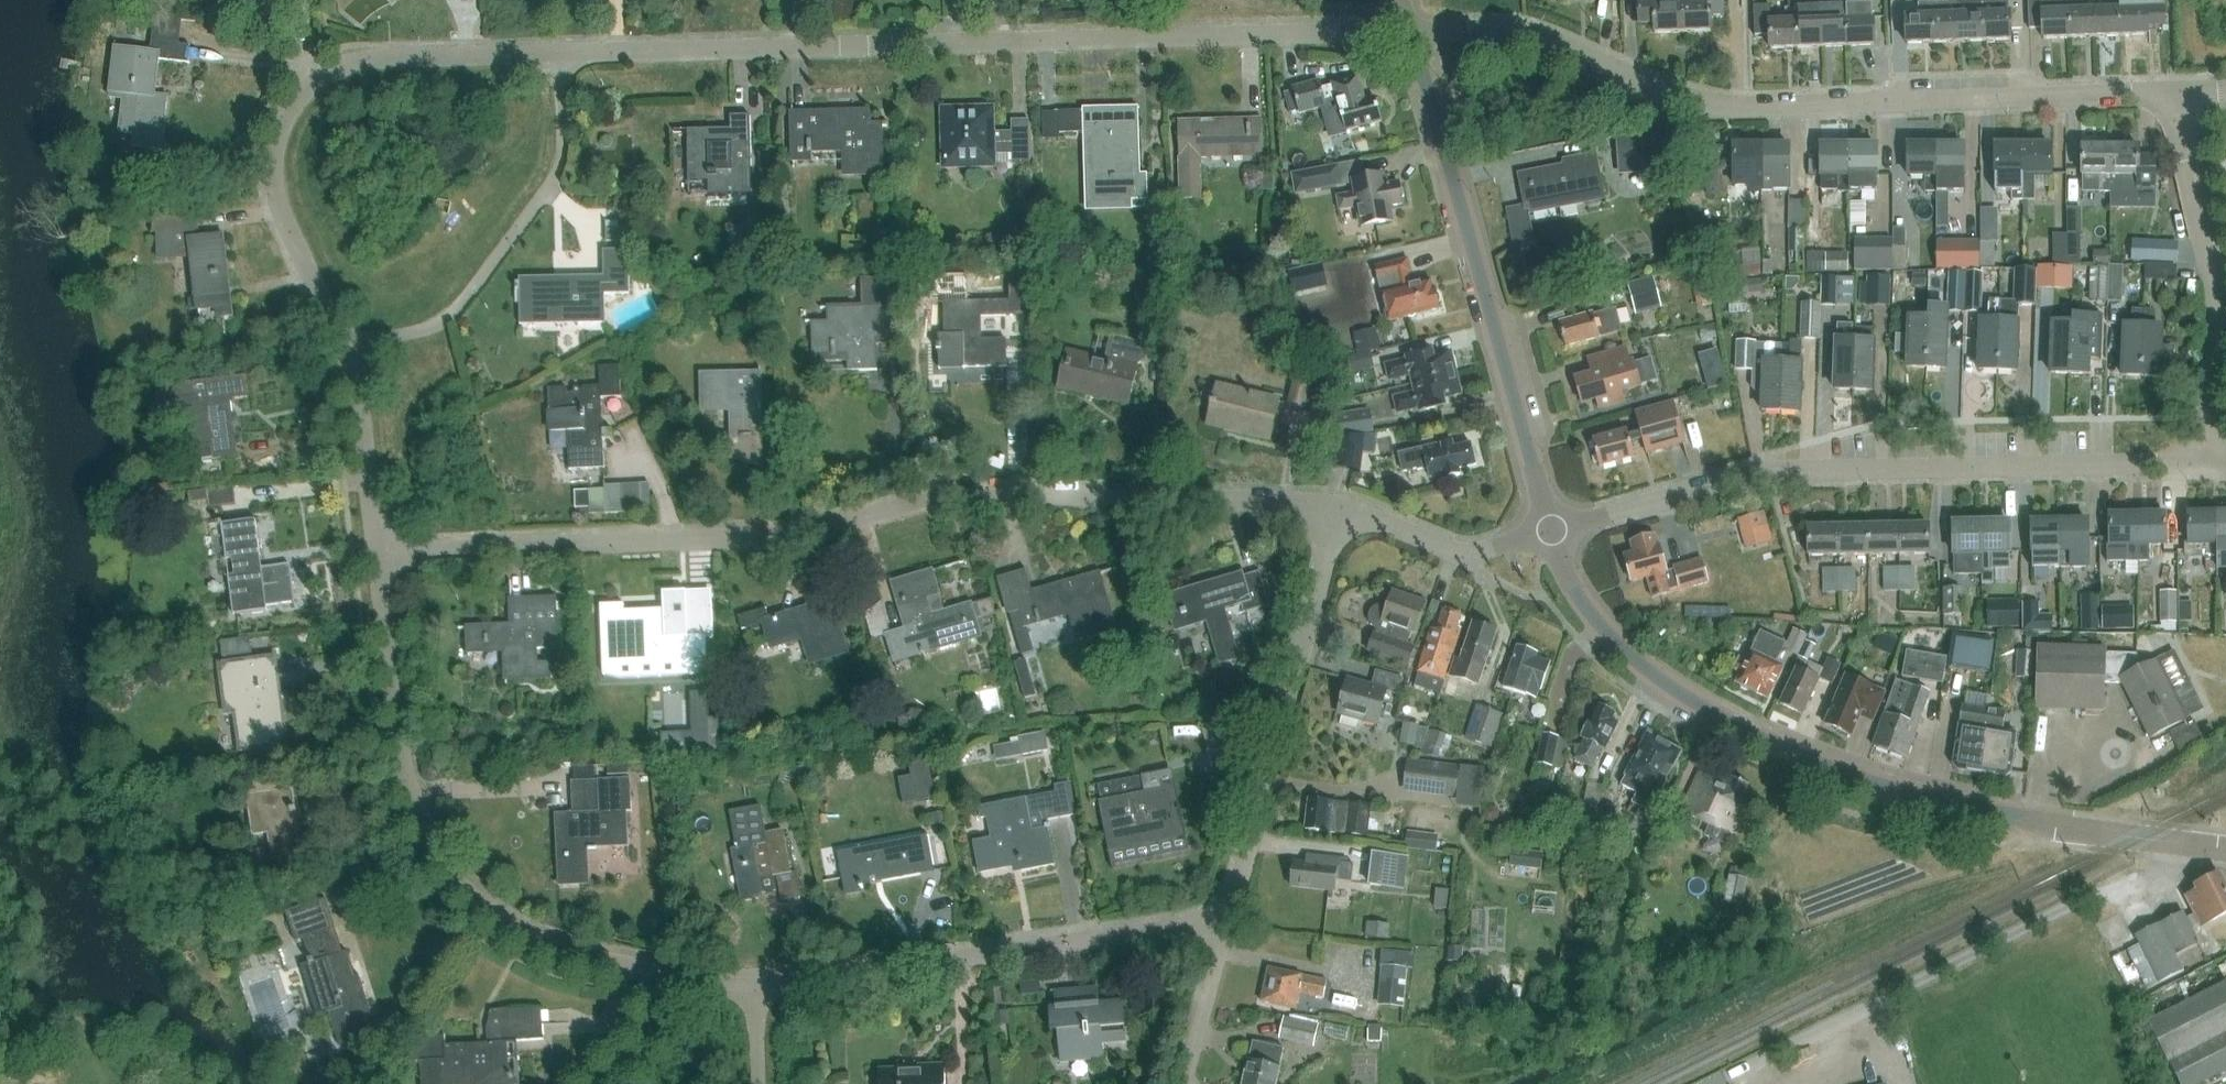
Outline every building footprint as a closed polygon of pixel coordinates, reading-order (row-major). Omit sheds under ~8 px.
[(1639,25),(1654,25),(1654,33),(1682,32),(1681,0),(1638,0),(1639,25)] [(1682,32),(1711,31),(1710,18),(1724,18),(1723,0),(1708,0),(1708,2),(1691,3),(1691,0),(1681,0),(1682,32)] [(1795,10),(1801,10),(1801,7),(1800,0),(1789,0),(1789,10),(1785,10),(1786,23),(1771,23),(1770,7),(1753,8),(1754,37),(1769,37),(1770,51),(1796,50),(1795,10)] [(1821,10),(1821,6),(1819,6),(1821,49),(1847,48),(1846,9),(1852,8),(1852,0),(1840,0),(1840,9),(1821,10)] [(1852,8),(1846,9),(1847,48),(1874,48),(1873,20),(1872,20),(1872,8),(1862,8),(1862,0),(1852,0),(1852,8)] [(1924,4),(1919,4),(1919,16),(1906,16),(1907,43),(1933,43),(1931,4),(1938,4),(1938,0),(1923,0),(1924,4)] [(1958,0),(1949,0),(1949,3),(1938,4),(1931,4),(1933,43),(1959,42),(1958,0)] [(1975,3),(1966,3),(1966,0),(1958,0),(1959,42),(1985,41),(1984,2),(1990,2),(1990,0),(1975,0),(1975,3)] [(1985,41),(2010,41),(2010,29),(2024,29),(2023,0),(2009,0),(2009,1),(1990,2),(1984,2),(1985,41)] [(2029,28),(2043,27),(2044,39),(2070,38),(2069,0),(2028,0),(2029,28)] [(2070,38),(2095,38),(2093,0),(2069,0),(2070,38)] [(2120,0),(2093,0),(2095,38),(2121,37),(2120,0)] [(2121,37),(2148,36),(2147,2),(2161,2),(2161,0),(2120,0),(2121,37)] [(1801,10),(1795,10),(1796,50),(1821,49),(1819,6),(1801,7),(1801,10)] [(138,91),(133,134),(132,148),(154,151),(155,142),(163,143),(168,98),(152,96),(153,85),(157,86),(159,63),(187,66),(189,48),(179,47),(151,43),(150,53),(114,49),(109,88),(138,91)] [(1293,90),(1284,92),(1290,112),(1298,110),(1299,114),(1322,107),(1330,136),(1345,131),(1381,121),(1375,97),(1365,100),(1358,76),(1332,84),(1333,86),(1321,89),(1319,82),(1293,89),(1293,90)] [(992,109),(943,111),(945,169),(994,168),(993,157),(1013,156),(1014,166),(1030,166),(1028,121),(1012,122),(1013,142),(993,143),(992,109)] [(1093,134),(1094,202),(1131,202),(1132,210),(1145,210),(1144,177),(1138,177),(1136,111),(1111,112),(1084,113),(1084,110),(1083,110),(1083,112),(1060,113),(1060,135),(1084,135),(1084,137),(1085,137),(1085,134),(1093,134)] [(868,113),(791,115),(792,162),(808,162),(808,154),(844,153),(845,176),(866,175),(866,170),(882,170),(881,127),(869,127),(868,113)] [(749,117),(729,118),(729,131),(688,132),(689,183),(709,182),(709,197),(751,196),(749,117)] [(1262,158),(1261,121),(1180,123),(1182,200),(1202,199),(1202,160),(1262,158)] [(1660,170),(1658,138),(1618,140),(1620,173),(1660,170)] [(1936,193),(1936,147),(1908,146),(1907,176),(1924,176),(1924,193),(1936,193)] [(1995,146),(1995,192),(2011,192),(2011,201),(2023,201),(2023,146),(2021,146),(2012,146),(1995,146)] [(2023,146),(2023,201),(2023,200),(2027,200),(2034,200),(2034,187),(2034,175),(2051,175),(2051,146),(2033,146),(2024,146),(2023,146)] [(2111,193),(2112,146),(2082,146),(2082,190),(2099,190),(2099,193),(2111,193)] [(2138,156),(2138,146),(2112,146),(2111,193),(2121,193),(2121,190),(2138,190),(2138,193),(2156,193),(2156,156),(2138,156)] [(1936,193),(1962,194),(1963,147),(1936,147),(1936,193)] [(1750,194),(1761,194),(1760,149),(1733,149),(1733,176),(1733,187),(1750,187),(1750,194)] [(1760,149),(1761,194),(1773,194),(1773,192),(1789,192),(1789,149),(1760,149)] [(1839,195),(1849,195),(1849,149),(1820,149),(1820,178),(1821,178),(1820,192),(1839,192),(1839,195)] [(1876,194),(1876,149),(1849,149),(1849,195),(1859,195),(1859,193),(1876,194)] [(1555,172),(1521,178),(1527,209),(1557,203),(1558,208),(1602,200),(1594,158),(1566,163),(1565,175),(1557,176),(1555,172)] [(1707,162),(1706,162),(1706,194),(1718,194),(1718,162),(1711,162),(1707,162)] [(1337,168),(1302,174),(1305,190),(1340,184),(1337,168)] [(1262,172),(1261,192),(1272,192),(1273,173),(1262,172)] [(1385,175),(1355,180),(1357,192),(1339,195),(1341,209),(1343,209),(1345,223),(1361,221),(1361,219),(1374,218),(1375,224),(1392,222),(1389,206),(1403,204),(1400,185),(1386,187),(1385,175)] [(1804,230),(1805,230),(1805,202),(1789,202),(1789,274),(1804,274),(1804,230)] [(1869,226),(1869,203),(1853,202),(1853,226),(1869,226)] [(1521,210),(1509,212),(1516,250),(1528,247),(1521,210)] [(193,217),(154,222),(150,238),(155,238),(157,261),(192,257),(197,300),(190,300),(191,311),(198,310),(198,312),(217,310),(218,320),(233,318),(226,256),(223,257),(221,237),(195,240),(193,217)] [(629,241),(629,227),(606,228),(606,242),(629,241)] [(2052,265),(2067,266),(2067,234),(2054,234),(2052,265)] [(2082,235),(2067,234),(2067,266),(2080,266),(2082,235)] [(2133,241),(2132,260),(2176,262),(2177,244),(2133,241)] [(1853,273),(1888,273),(1891,273),(1891,242),(1853,242),(1853,273)] [(1979,269),(1978,243),(1936,244),(1936,270),(1979,269)] [(1995,267),(1995,244),(1982,244),(1982,268),(1995,267)] [(1909,247),(1892,246),(1892,272),(1908,272),(1909,247)] [(630,294),(629,250),(603,250),(604,276),(604,281),(565,281),(566,285),(554,285),(554,277),(519,278),(519,283),(516,283),(516,291),(519,291),(520,324),(521,324),(521,316),(539,316),(539,320),(579,320),(579,324),(606,324),(605,295),(630,294)] [(1849,273),(1848,252),(1825,252),(1825,273),(1849,273)] [(1377,268),(1380,283),(1386,305),(1390,323),(1440,311),(1433,284),(1414,288),(1411,276),(1414,275),(1410,260),(1377,268)] [(1772,274),(1772,260),(1762,261),(1763,274),(1772,274)] [(1288,271),(1293,294),(1327,287),(1322,264),(1288,271)] [(1759,275),(1758,264),(1724,267),(1725,278),(1759,275)] [(2146,266),(2145,281),(2177,282),(2178,267),(2146,266)] [(2038,277),(2038,287),(2055,288),(2055,268),(2042,267),(2042,277),(2038,277)] [(2108,267),(2090,267),(2088,301),(2106,302),(2108,267)] [(2122,302),(2124,267),(2109,267),(2108,301),(2122,302)] [(2037,272),(2016,271),(2014,301),(2014,305),(2020,305),(2036,305),(2037,272)] [(1946,310),(1966,311),(1967,273),(1948,272),(1946,310)] [(1980,312),(1982,273),(1967,273),(1966,311),(1980,312)] [(1926,286),(1926,274),(1911,274),(1912,287),(1926,286)] [(1890,307),(1890,294),(1891,277),(1867,276),(1865,306),(1890,307)] [(1838,279),(1824,279),(1822,306),(1837,307),(1838,279)] [(1653,280),(1627,287),(1635,317),(1661,310),(1653,280)] [(1748,294),(1747,280),(1711,284),(1713,298),(1748,294)] [(876,341),(902,341),(901,283),(869,283),(869,307),(828,308),(828,322),(812,322),(813,356),(850,355),(850,371),(876,371),(876,341)] [(1011,303),(946,305),(947,340),(941,341),(942,370),(1007,368),(1006,343),(977,343),(976,317),(1026,315),(1026,286),(1010,287),(1011,303)] [(2001,300),(1989,300),(1988,320),(1981,320),(1979,369),(1998,370),(2000,321),(2001,300)] [(2014,301),(2001,300),(2000,321),(1998,370),(2017,371),(2018,324),(2019,324),(2020,305),(2014,305),(2014,301)] [(1820,303),(1801,302),(1800,339),(1819,340),(1820,303)] [(1928,318),(1925,367),(1943,368),(1946,319),(1943,319),(1943,309),(1929,308),(1928,318)] [(2122,375),(2141,376),(2144,311),(2133,311),(2132,326),(2124,326),(2122,375)] [(2144,311),(2141,376),(2159,377),(2159,374),(2170,375),(2171,348),(2160,348),(2161,328),(2153,327),(2153,312),(2144,311)] [(1593,317),(1560,325),(1566,348),(1599,340),(1599,339),(1620,334),(1614,312),(1593,318),(1593,317)] [(2071,324),(2069,373),(2088,374),(2088,360),(2100,361),(2102,316),(2071,314),(2071,324)] [(1925,367),(1928,318),(1909,317),(1908,333),(1896,332),(1895,352),(1908,353),(1907,366),(1925,367)] [(2052,323),(2050,373),(2069,373),(2071,324),(2052,323)] [(1836,331),(1836,342),(1834,390),(1853,391),(1855,343),(1853,343),(1853,328),(1852,328),(1852,325),(1837,324),(1836,331)] [(1380,349),(1375,328),(1352,332),(1357,354),(1380,349)] [(1853,343),(1855,343),(1853,391),(1870,392),(1872,343),(1873,329),(1853,328),(1853,343)] [(1155,347),(1108,336),(1103,359),(1066,351),(1057,389),(1129,407),(1138,367),(1155,347)] [(1761,412),(1780,413),(1782,346),(1753,345),(1753,344),(1736,344),(1735,371),(1752,372),(1752,388),(1758,395),(1762,395),(1761,412)] [(1782,346),(1780,413),(1798,413),(1800,365),(1800,345),(1789,345),(1789,347),(1782,346)] [(1411,377),(1414,385),(1458,374),(1453,354),(1435,359),(1433,351),(1406,357),(1407,361),(1386,366),(1391,382),(1411,377)] [(1371,352),(1347,357),(1351,372),(1374,367),(1371,352)] [(1593,377),(1575,382),(1582,404),(1598,400),(1601,410),(1624,404),(1621,393),(1640,388),(1634,365),(1630,366),(1626,352),(1589,362),(1593,377)] [(1727,384),(1721,363),(1703,368),(1709,390),(1727,384)] [(566,393),(549,393),(550,415),(549,415),(550,435),(568,434),(569,472),(604,471),(603,441),(612,441),(612,431),(603,431),(602,401),(622,400),(621,367),(600,368),(601,389),(583,389),(583,392),(576,392),(576,389),(572,390),(572,397),(566,397),(566,393)] [(1311,380),(1298,377),(1290,409),(1305,412),(1307,404),(1321,408),(1329,376),(1313,372),(1311,380)] [(738,374),(701,374),(702,411),(718,410),(731,410),(732,436),(730,436),(730,460),(742,461),(741,439),(751,439),(750,410),(760,410),(760,378),(738,378),(738,374)] [(1458,374),(1414,385),(1416,394),(1395,399),(1399,415),(1420,409),(1421,414),(1449,407),(1447,401),(1464,397),(1458,374)] [(248,376),(156,388),(157,389),(165,388),(167,405),(185,402),(186,406),(193,464),(238,458),(231,400),(230,397),(244,395),(242,379),(248,378),(248,376)] [(1279,402),(1218,386),(1208,424),(1269,440),(1279,402)] [(1640,427),(1627,431),(1592,441),(1600,468),(1635,458),(1631,444),(1644,440),(1644,441),(1680,430),(1673,403),(1636,414),(1640,427)] [(1373,432),(1369,408),(1339,413),(1343,437),(1373,432)] [(1336,439),(1332,467),(1360,470),(1361,465),(1362,452),(1364,443),(1363,442),(1364,434),(1336,439)] [(1453,444),(1400,457),(1404,472),(1417,469),(1418,472),(1423,470),(1424,473),(1429,471),(1432,480),(1445,477),(1446,480),(1461,477),(1460,472),(1477,467),(1472,447),(1455,451),(1453,444)] [(606,515),(624,514),(623,484),(604,485),(604,489),(605,515),(606,515)] [(200,501),(208,501),(207,489),(199,490),(200,501)] [(604,489),(589,490),(590,508),(590,516),(605,515),(604,489)] [(575,490),(576,508),(590,508),(589,490),(575,490)] [(1768,527),(1763,512),(1748,516),(1752,532),(1768,527)] [(2216,566),(2215,514),(2186,514),(2187,543),(2183,543),(2183,555),(2204,555),(2204,566),(2216,566)] [(2215,514),(2216,566),(2216,572),(2225,572),(2225,514),(2215,514)] [(2105,561),(2137,561),(2136,515),(2108,515),(2108,544),(2105,544),(2105,561)] [(2164,515),(2136,515),(2137,561),(2148,561),(2148,544),(2165,544),(2164,515)] [(2061,568),(2060,521),(2030,522),(2031,568),(2061,568)] [(2086,521),(2060,521),(2061,568),(2087,567),(2086,521)] [(257,522),(211,528),(216,564),(228,562),(235,617),(268,612),(267,607),(295,603),(290,565),(263,568),(257,522)] [(2008,522),(1980,523),(1981,574),(1981,583),(1992,583),(1992,568),(2008,568),(2008,551),(2008,522)] [(1953,575),(1981,574),(1980,523),(1952,523),(1953,575)] [(1897,525),(1898,555),(1928,555),(1928,524),(1897,525)] [(1897,525),(1868,526),(1869,556),(1898,555),(1897,525)] [(1838,527),(1839,557),(1869,556),(1868,526),(1838,527)] [(1839,557),(1838,527),(1808,528),(1809,557),(1839,557)] [(1634,553),(1624,556),(1632,582),(1647,578),(1652,598),(1680,590),(1674,570),(1666,572),(1659,547),(1658,547),(1655,535),(1630,542),(1634,553)] [(1701,559),(1674,567),(1674,570),(1680,590),(1694,586),(1708,582),(1701,559)] [(1899,593),(1899,569),(1883,569),(1883,594),(1888,593),(1899,593)] [(1899,569),(1899,593),(1914,593),(1913,569),(1899,569)] [(1824,595),(1841,594),(1840,570),(1824,570),(1824,595)] [(1840,570),(1841,594),(1854,594),(1854,570),(1840,570)] [(887,635),(895,662),(921,654),(924,653),(924,651),(979,634),(971,604),(931,616),(925,596),(937,592),(931,571),(892,583),(898,604),(906,601),(913,627),(887,635)] [(1243,574),(1165,597),(1172,623),(1207,612),(1223,666),(1242,660),(1227,611),(1242,606),(1245,615),(1270,608),(1260,574),(1244,578),(1243,574)] [(1026,575),(999,583),(1009,616),(1010,616),(1021,655),(1034,651),(1028,630),(1070,617),(1078,643),(1118,631),(1101,575),(1032,596),(1026,575)] [(1942,588),(1943,630),(1963,630),(1962,588),(1942,588)] [(2176,622),(2176,592),(2158,592),(2159,622),(2176,622)] [(1387,609),(1385,609),(1383,608),(1380,608),(1378,608),(1375,609),(1373,610),(1371,612),(1369,613),(1369,615),(1368,616),(1368,618),(1368,619),(1368,620),(1368,623),(1369,624),(1369,626),(1371,628),(1373,630),(1375,631),(1379,632),(1377,636),(1373,635),(1367,653),(1408,667),(1414,649),(1402,645),(1406,632),(1414,635),(1425,604),(1392,593),(1387,609)] [(2096,594),(2081,594),(2081,629),(2096,629),(2096,594)] [(557,599),(533,600),(534,620),(511,621),(511,628),(467,629),(468,654),(503,653),(504,681),(545,679),(545,663),(538,663),(537,650),(552,649),(551,624),(558,624),(557,599)] [(991,599),(976,603),(981,619),(996,615),(991,599)] [(1986,600),(1986,629),(2019,628),(2018,599),(1986,600)] [(764,609),(737,617),(741,631),(763,624),(771,649),(802,640),(809,665),(847,654),(832,602),(768,621),(764,609)] [(2038,602),(2023,602),(2023,624),(2038,624),(2038,602)] [(2191,621),(2191,602),(2178,603),(2179,622),(2191,621)] [(602,607),(602,605),(600,605),(603,674),(605,675),(605,664),(686,661),(691,673),(689,673),(690,675),(707,670),(706,638),(714,638),(712,610),(685,611),(685,616),(672,617),(672,609),(663,610),(624,611),(624,604),(622,604),(622,607),(602,607)] [(884,604),(866,609),(874,638),(892,633),(884,604)] [(1731,607),(1686,607),(1685,617),(1731,618),(1731,607)] [(2132,628),(2131,610),(2100,611),(2101,628),(2132,628)] [(1460,617),(1443,611),(1436,631),(1430,629),(1416,673),(1443,682),(1460,630),(1456,628),(1460,617)] [(1664,631),(1657,625),(1653,630),(1661,636),(1664,631)] [(1455,661),(1450,676),(1480,686),(1496,633),(1472,626),(1461,663),(1455,661)] [(1806,638),(1793,631),(1783,652),(1796,658),(1806,638)] [(1784,646),(1759,634),(1750,652),(1751,653),(1745,665),(1738,662),(1733,672),(1739,676),(1735,685),(1766,701),(1782,669),(1775,665),(1784,646)] [(1951,634),(1946,667),(1987,673),(1992,640),(1951,634)] [(223,644),(225,659),(251,657),(250,641),(223,644)] [(1808,661),(1816,646),(1806,641),(1798,656),(1808,661)] [(2203,706),(2191,684),(2174,650),(2142,666),(2136,654),(2106,653),(2106,648),(2038,646),(2035,706),(2104,709),(2105,681),(2119,682),(2147,735),(2185,716),(2203,706)] [(1520,652),(1517,651),(1503,690),(1523,696),(1526,686),(1540,691),(1548,665),(1534,660),(1535,657),(1530,655),(1531,651),(1522,648),(1520,652)] [(2019,648),(2016,674),(2032,675),(2034,649),(2019,648)] [(1942,683),(1946,658),(1946,657),(1907,650),(1902,675),(1942,683)] [(1037,695),(1026,659),(1014,662),(1025,698),(1037,695)] [(1823,671),(1799,659),(1793,671),(1795,671),(1779,706),(1801,717),(1818,681),(1831,687),(1840,667),(1828,661),(1823,671)] [(270,661),(219,667),(224,716),(233,715),(237,753),(283,748),(281,731),(283,731),(280,703),(275,703),(270,661)] [(1402,683),(1375,675),(1371,689),(1349,682),(1339,714),(1343,715),(1340,724),(1357,729),(1360,719),(1378,725),(1386,696),(1397,699),(1402,683)] [(1884,695),(1845,678),(1824,727),(1837,732),(1835,735),(1845,740),(1847,737),(1850,738),(1862,710),(1875,715),(1884,695)] [(1888,700),(1871,745),(1906,757),(1930,691),(1896,679),(1888,700)] [(721,753),(719,718),(710,718),(708,692),(691,693),(692,731),(661,733),(662,755),(711,753),(721,753)] [(1957,768),(1981,772),(1987,728),(1983,727),(1986,708),(1962,704),(1953,763),(1957,768)] [(1501,717),(1475,708),(1464,738),(1491,747),(1501,717)] [(1600,712),(1595,710),(1589,725),(1582,726),(1578,735),(1581,743),(1580,745),(1574,745),(1574,754),(1576,754),(1573,762),(1589,769),(1598,749),(1605,752),(1616,726),(1611,724),(1614,718),(1607,715),(1609,711),(1602,708),(1600,712)] [(1987,728),(1981,772),(2003,775),(2010,770),(2016,732),(2003,731),(2006,711),(1986,708),(1983,727),(1987,728)] [(1197,753),(1201,772),(1242,762),(1232,719),(1202,726),(1208,750),(1197,753)] [(2215,738),(2208,725),(2198,729),(2205,742),(2215,738)] [(1417,731),(1402,729),(1399,747),(1414,750),(1417,731)] [(1447,734),(1433,730),(1428,743),(1443,748),(1447,734)] [(1045,732),(1018,737),(1022,756),(1049,751),(1045,732)] [(1554,738),(1539,735),(1533,766),(1548,769),(1554,738)] [(1679,754),(1647,737),(1620,787),(1636,796),(1631,805),(1654,818),(1664,799),(1656,795),(1679,754)] [(1406,761),(1403,788),(1457,795),(1460,768),(1406,761)] [(912,776),(917,801),(938,797),(931,762),(910,766),(912,776)] [(1698,775),(1681,814),(1709,827),(1705,837),(1723,845),(1728,835),(1733,837),(1744,811),(1739,809),(1749,786),(1731,779),(1727,788),(1698,775)] [(1142,777),(1097,785),(1100,803),(1098,803),(1107,852),(1181,839),(1171,786),(1144,791),(1142,777)] [(558,827),(561,883),(583,882),(581,850),(587,850),(587,853),(596,853),(596,847),(626,845),(626,847),(629,847),(627,812),(632,811),(630,779),(571,782),(571,783),(574,783),(576,814),(574,814),(574,815),(582,814),(582,826),(558,827)] [(1056,793),(978,807),(981,821),(988,820),(992,840),(974,843),(979,874),(1021,866),(1022,872),(1055,866),(1048,831),(1050,830),(1049,820),(1076,815),(1070,782),(1054,785),(1056,793)] [(294,792),(248,798),(254,838),(269,836),(273,873),(304,869),(294,792)] [(1306,802),(1304,832),(1365,838),(1368,808),(1306,802)] [(736,848),(732,849),(742,905),(764,901),(763,893),(777,891),(774,876),(776,876),(780,903),(800,899),(796,874),(790,875),(782,830),(766,833),(761,806),(730,811),(736,848)] [(1496,808),(1490,806),(1485,809),(1483,815),(1486,820),(1492,822),(1497,819),(1499,813),(1496,808)] [(946,823),(944,812),(928,815),(930,826),(946,823)] [(1404,848),(1435,852),(1437,838),(1406,833),(1404,848)] [(861,892),(859,886),(935,872),(928,835),(837,852),(844,889),(845,895),(861,892)] [(1527,869),(1541,870),(1543,853),(1529,852),(1527,869)] [(1409,857),(1372,853),(1368,886),(1405,891),(1409,857)] [(1345,862),(1305,858),(1305,865),(1292,864),(1290,888),(1333,893),(1334,882),(1343,883),(1345,862)] [(1731,867),(1729,875),(1747,879),(1749,871),(1731,867)] [(1747,879),(1729,875),(1724,901),(1742,905),(1747,879)] [(2135,936),(2139,945),(2128,951),(2148,990),(2184,971),(2176,955),(2199,944),(2191,928),(2199,924),(2200,926),(2213,919),(2213,920),(2225,913),(2225,892),(2217,875),(2195,886),(2198,891),(2185,897),(2194,915),(2186,919),(2183,912),(2135,936)] [(1449,890),(1435,889),(1433,909),(1447,910),(1449,890)] [(346,954),(342,955),(324,901),(284,913),(294,944),(302,941),(308,962),(307,963),(308,967),(309,966),(314,984),(307,986),(317,1016),(324,1014),(336,1049),(378,1036),(359,977),(354,978),(346,954)] [(1391,924),(1366,921),(1364,937),(1389,940),(1391,924)] [(216,926),(203,933),(207,942),(221,936),(216,926)] [(1448,961),(1459,962),(1460,947),(1450,946),(1448,961)] [(1414,953),(1381,950),(1380,966),(1382,966),(1378,1006),(1404,1009),(1408,969),(1413,969),(1414,953)] [(1326,982),(1269,969),(1261,1003),(1294,1010),(1298,993),(1322,999),(1326,982)] [(2146,1023),(2166,1062),(2168,1061),(2179,1083),(2200,1083),(2225,1070),(2225,987),(2224,983),(2146,1023)] [(1082,992),(1051,996),(1053,1010),(1047,1011),(1049,1036),(1060,1035),(1063,1063),(1102,1059),(1100,1044),(1124,1042),(1121,1005),(1084,1008),(1082,992)] [(1009,1024),(1008,1010),(992,1012),(993,1026),(1009,1024)] [(492,1013),(485,1030),(486,1045),(443,1047),(443,1038),(415,1039),(413,1053),(414,1063),(421,1063),(422,1083),(520,1083),(518,1043),(544,1041),(542,1011),(492,1013)] [(1319,1024),(1283,1016),(1278,1039),(1314,1047),(1319,1024)] [(1382,1028),(1367,1028),(1367,1042),(1382,1043),(1382,1028)] [(1252,1043),(1242,1083),(1274,1083),(1282,1050),(1252,1043)] [(879,1077),(879,1083),(946,1083),(946,1072),(900,1074),(900,1077),(879,1077)]
